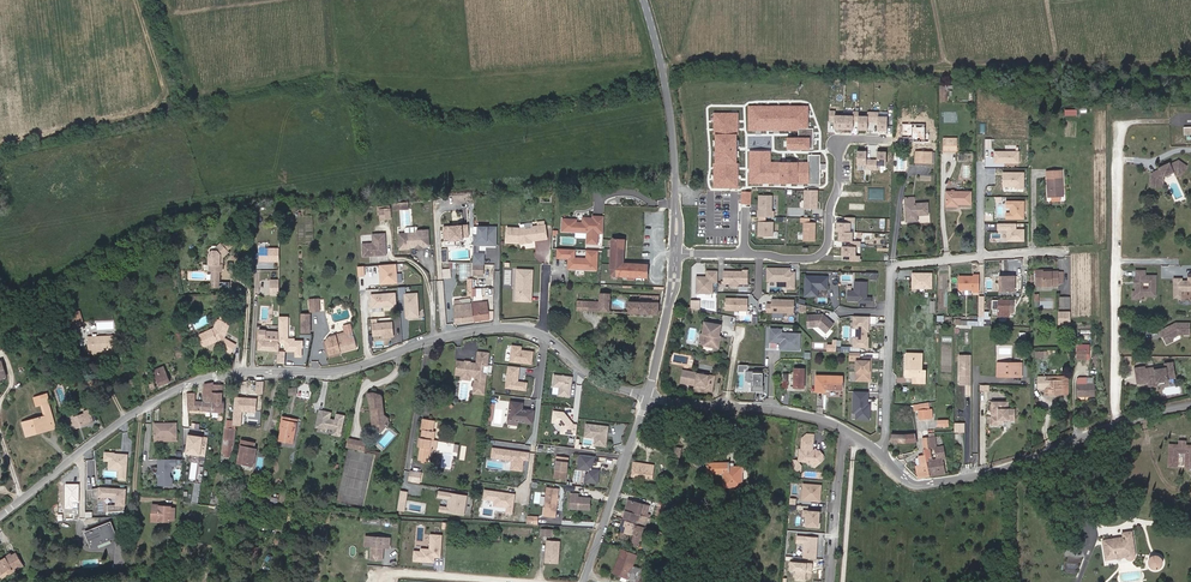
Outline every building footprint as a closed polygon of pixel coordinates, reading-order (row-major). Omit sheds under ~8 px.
[(809,105),(749,104),(748,130),(798,130),(798,136),(786,135),(786,148),(814,149),(814,127),(809,127),(809,105)] [(738,111),(714,111),(713,187),(739,187),(739,161),(737,161),(738,111)] [(842,112),(826,112),(825,132),(842,132),(842,112)] [(856,112),(842,112),(842,132),(856,133),(856,112)] [(871,113),(856,112),(856,133),(871,133),(871,113)] [(890,113),(871,113),(871,133),(890,133),(890,113)] [(1179,130),(1179,139),(1190,139),(1190,129),(1179,130)] [(944,141),(944,138),(940,139),(940,150),(954,150),(953,141),(944,141)] [(772,149),(750,149),(749,182),(820,184),(821,154),(808,153),(808,161),(772,160),(772,149)] [(870,150),(855,149),(855,166),(870,167),(870,159),(870,150)] [(879,159),(879,163),(891,163),(891,150),(880,149),(879,159)] [(1020,150),(994,150),(994,162),(1020,163),(1020,150)] [(929,156),(913,156),(914,167),(929,167),(929,156)] [(879,159),(870,159),(870,167),(870,171),(879,171),(879,163),(879,159)] [(1181,177),(1187,168),(1179,162),(1171,166),(1169,164),(1158,169),(1160,174),(1156,176),(1151,175),(1150,188),(1161,189),(1161,183),(1164,182),(1163,179),(1174,174),(1175,176),(1178,175),(1181,177)] [(1025,171),(1003,170),(1003,187),(1025,187),(1025,171)] [(1046,176),(1046,183),(1050,183),(1050,192),(1052,193),(1051,194),(1047,194),(1047,203),(1063,203),(1062,176),(1046,176)] [(741,203),(752,204),(752,191),(742,190),(741,203)] [(815,214),(815,195),(802,195),(802,214),(815,214)] [(969,195),(945,195),(944,208),(956,208),(956,205),(968,206),(969,195)] [(1006,199),(1006,206),(1010,206),(1010,212),(1006,212),(1006,218),(1025,218),(1025,200),(1006,199)] [(756,222),(771,222),(771,216),(769,216),(769,200),(756,200),(756,222)] [(903,202),(903,208),(903,226),(916,225),(915,217),(918,217),(918,219),(926,219),(926,207),(912,208),(912,202),(903,202)] [(376,213),(378,213),(377,208),(388,207),(388,205),(376,205),(376,213)] [(388,207),(377,208),(378,217),(389,217),(388,207)] [(601,232),(602,216),(591,215),(591,218),(581,217),(581,222),(574,222),(569,222),(569,219),(561,219),(560,231),(586,232),(585,243),(596,243),(596,232),(601,232)] [(860,219),(838,218),(838,231),(842,231),(860,231),(860,219)] [(506,229),(504,242),(517,243),(518,245),(529,243),(529,242),(529,240),(531,240),(531,241),(544,239),(541,222),(534,223),(534,227),(529,228),(529,224),(517,226),(517,230),(516,230),(506,229)] [(1007,240),(1025,241),(1025,228),(1017,228),(1017,222),(998,222),(998,230),(1007,230),(1007,240)] [(467,237),(466,225),(455,225),(451,226),(442,226),(443,241),(453,240),(461,240),(461,237),(467,237)] [(472,264),(483,264),(483,253),(477,253),(477,245),(486,245),(486,243),(488,243),(488,245),(495,245),(495,227),(477,227),(477,235),(472,235),(472,264)] [(755,242),(770,242),(770,227),(755,227),(755,242)] [(801,228),(801,246),(812,247),(813,228),(801,228)] [(406,246),(414,245),(414,243),(420,243),(420,245),(427,244),(426,229),(416,229),(416,232),(398,233),(398,244),(406,244),(406,246)] [(860,231),(842,231),(841,241),(843,241),(860,242),(860,231)] [(361,256),(371,255),(371,253),(374,253),(374,255),(384,254),(383,233),(370,234),(370,243),(361,244),(361,256)] [(623,240),(612,239),(610,267),(617,267),(617,275),(646,276),(646,265),(622,264),(623,240)] [(862,242),(843,241),(843,255),(862,255),(862,242)] [(207,260),(218,259),(221,259),(221,256),(227,251),(219,243),(215,246),(215,250),(211,250),(207,253),(207,260)] [(257,259),(277,259),(277,246),(257,246),(257,259)] [(557,247),(556,258),(568,258),(567,268),(598,270),(599,249),(586,249),(586,256),(575,256),(576,248),(557,247)] [(218,259),(207,260),(207,263),(208,263),(208,269),(210,269),(210,286),(217,286),(217,281),(217,270),(220,270),(221,263),(218,263),(218,259)] [(483,264),(472,264),(472,274),(482,275),(483,264)] [(443,268),(444,278),(452,277),(451,268),(443,268)] [(380,269),(368,270),(368,279),(380,278),(380,269)] [(530,303),(532,272),(517,271),(516,280),(518,280),(518,292),(516,295),(516,302),(530,303)] [(764,286),(784,286),(783,294),(791,294),(792,277),(787,277),(787,274),(784,273),(783,275),(773,275),(773,273),(764,273),(764,286)] [(1055,286),(1054,275),(1047,275),(1043,275),(1043,273),(1033,273),(1033,289),(1035,289),(1035,286),(1041,286),(1041,289),(1049,289),(1049,286),(1055,286)] [(1139,282),(1140,282),(1140,286),(1139,287),(1138,294),(1142,298),(1158,298),(1159,278),(1148,278),(1148,273),(1139,273),(1139,282)] [(720,276),(720,288),(726,289),(728,291),(733,291),(735,289),(744,289),(744,275),(739,275),(739,276),(733,276),(733,278),(731,278),(731,276),(720,276)] [(710,287),(714,287),(714,276),(703,276),(703,282),(693,281),(693,298),(709,298),(710,287)] [(911,290),(930,290),(930,276),(911,276),(911,280),(913,280),(913,283),(911,283),(911,290)] [(971,278),(957,277),(956,290),(970,291),(970,292),(976,293),(976,276),(971,276),(971,278)] [(277,288),(277,277),(269,277),(269,288),(277,288)] [(825,280),(803,279),(803,299),(812,299),(812,296),(815,292),(825,292),(825,280)] [(1011,281),(996,280),(996,295),(1011,295),(1011,281)] [(1185,292),(1185,282),(1178,282),(1178,280),(1171,280),(1171,299),(1178,299),(1178,292),(1185,292)] [(864,285),(852,284),(851,294),(845,294),(844,301),(847,304),(858,304),(858,305),(869,306),(869,300),(864,300),(864,285)] [(370,307),(394,305),(393,292),(370,293),(370,307)] [(405,292),(405,317),(419,317),(419,292),(405,292)] [(598,292),(598,300),(597,310),(608,310),(609,292),(598,292)] [(657,294),(649,294),(649,301),(639,300),(627,300),(627,312),(657,313),(657,294)] [(472,298),(454,299),(454,305),(453,305),(453,320),(472,319),(472,303),(472,298)] [(310,311),(319,311),(318,299),(310,299),(310,311)] [(581,309),(597,310),(598,300),(582,300),(581,309)] [(1068,300),(1059,300),(1059,311),(1068,311),(1068,300)] [(487,301),(478,302),(479,318),(487,318),(487,311),(487,301)] [(744,304),(722,304),(722,315),(744,316),(744,304)] [(763,310),(763,318),(791,319),(791,306),(768,305),(768,310),(763,310)] [(1010,313),(1010,305),(995,305),(995,320),(1006,321),(1006,313),(1010,313)] [(78,309),(73,310),(77,324),(82,323),(78,309)] [(73,310),(68,312),(72,326),(77,324),(73,310)] [(221,337),(226,323),(224,322),(226,317),(219,315),(217,319),(215,319),(212,327),(204,331),(206,333),(197,337),(200,344),(203,345),(210,341),(210,340),(212,339),(213,340),(215,339),(218,346),(229,351),(232,343),(221,338),(221,337)] [(286,315),(277,316),(277,331),(277,343),(282,343),(282,350),(291,350),(291,349),(294,349),(294,355),(300,355),(300,346),(301,346),(301,339),(293,339),(293,337),(286,337),(286,315)] [(1068,327),(1068,316),(1059,316),(1059,327),(1068,327)] [(373,337),(394,335),(393,317),(371,318),(373,337)] [(819,317),(804,318),(805,330),(816,329),(823,335),(831,326),(823,320),(822,320),(820,319),(821,318),(819,317)] [(865,319),(851,319),(851,331),(854,331),(854,340),(851,340),(851,350),(866,350),(866,340),(865,340),(865,334),(865,331),(866,331),(867,324),(865,324),(865,319)] [(300,331),(309,331),(309,322),(301,321),(300,331)] [(344,331),(333,334),(328,336),(324,340),(327,346),(329,354),(346,349),(356,346),(349,322),(342,324),(344,331)] [(1177,323),(1161,331),(1166,341),(1179,335),(1186,335),(1186,323),(1177,323)] [(701,351),(715,354),(718,342),(716,341),(718,331),(702,328),(700,338),(700,339),(703,339),(701,351)] [(265,330),(265,329),(257,329),(256,349),(277,350),(277,343),(277,331),(265,330)] [(779,332),(768,332),(768,345),(778,345),(778,352),(797,352),(798,336),(779,336),(779,332)] [(109,336),(85,336),(86,351),(109,350),(109,336)] [(327,357),(347,351),(346,349),(329,354),(327,346),(324,340),(322,340),(327,357)] [(522,349),(522,345),(511,344),(510,361),(533,363),(534,350),(522,349)] [(913,383),(926,383),(925,373),(921,373),(922,354),(905,354),(905,369),(908,369),(908,378),(914,378),(913,383)] [(964,387),(969,387),(969,357),(957,357),(957,376),(964,376),(964,387)] [(454,372),(460,373),(460,371),(468,372),(470,360),(456,359),(454,372)] [(472,391),(478,391),(481,362),(481,360),(476,359),(476,361),(470,360),(468,372),(476,373),(475,383),(473,383),(472,391)] [(869,360),(861,359),(861,362),(855,362),(854,373),(857,374),(857,382),(869,382),(869,374),(867,373),(867,368),(869,368),(869,360)] [(166,380),(160,363),(148,366),(149,370),(153,384),(166,380)] [(1155,382),(1156,383),(1167,382),(1167,380),(1175,379),(1173,363),(1165,364),(1165,367),(1165,369),(1152,371),(1150,371),(1150,370),(1148,369),(1144,370),(1144,367),(1135,369),(1137,384),(1148,383),(1155,382)] [(507,365),(506,388),(527,390),(528,381),(520,380),(521,366),(507,365)] [(145,388),(153,384),(149,370),(143,372),(144,375),(141,376),(145,388)] [(995,383),(1006,383),(1006,381),(1018,381),(1018,371),(995,371),(995,383)] [(476,373),(468,372),(468,374),(470,374),(474,374),(473,383),(475,383),(476,373)] [(762,384),(762,374),(745,374),(745,384),(752,384),(751,394),(763,395),(763,388),(760,388),(760,384),(762,384)] [(104,386),(102,375),(93,376),(95,387),(104,386)] [(559,395),(571,396),(572,377),(554,375),(553,386),(560,387),(559,395)] [(709,396),(711,382),(687,377),(684,389),(693,391),(693,390),(698,390),(698,391),(703,393),(703,395),(709,396)] [(842,379),(816,378),(815,394),(825,394),(825,391),(841,392),(842,379)] [(1043,384),(1060,384),(1060,397),(1068,397),(1068,379),(1043,380),(1043,384)] [(264,380),(256,380),(256,393),(264,393),(264,380)] [(1043,380),(1036,380),(1036,393),(1041,393),(1041,391),(1043,391),(1043,398),(1060,397),(1060,384),(1043,384),(1043,380)] [(203,383),(202,394),(210,394),(212,381),(203,383)] [(1094,399),(1093,388),(1085,388),(1085,381),(1077,382),(1076,383),(1076,388),(1075,388),(1075,399),(1094,399)] [(210,401),(209,411),(221,412),(222,402),(220,402),(221,385),(213,384),(211,401),(210,401)] [(200,411),(201,401),(193,401),(194,389),(186,389),(187,410),(200,411)] [(385,417),(379,413),(378,407),(379,407),(377,395),(376,394),(375,393),(369,393),(362,394),(362,395),(361,396),(366,407),(370,426),(377,431),(379,428),(381,430),(386,422),(385,417)] [(859,421),(868,421),(868,406),(866,406),(866,393),(852,393),(851,414),(860,414),(859,421)] [(200,411),(209,411),(210,401),(210,394),(202,394),(200,411)] [(34,435),(49,431),(46,422),(51,421),(44,395),(31,399),(34,407),(39,406),(42,417),(23,422),(26,435),(33,433),(34,435)] [(230,425),(235,425),(238,425),(240,411),(245,411),(247,399),(233,398),(230,425)] [(511,401),(509,420),(517,420),(533,422),(534,410),(519,408),(519,401),(511,401)] [(929,405),(914,408),(914,412),(919,412),(919,422),(925,422),(931,422),(932,412),(931,412),(929,412),(929,405)] [(1005,413),(1005,407),(989,407),(988,416),(993,416),(993,420),(989,420),(989,430),(993,430),(993,429),(998,429),(998,425),(1009,426),(1010,413),(1005,413)] [(66,417),(71,430),(92,422),(87,410),(83,411),(84,414),(73,418),(72,415),(66,417)] [(331,412),(320,410),(317,427),(329,429),(329,427),(335,428),(334,434),(342,435),(345,415),(337,413),(336,419),(330,418),(331,412)] [(565,413),(555,412),(554,422),(560,422),(563,427),(563,432),(578,434),(578,424),(574,424),(565,413)] [(428,447),(431,447),(431,438),(433,429),(431,429),(432,419),(421,418),(419,446),(418,459),(424,460),(424,455),(426,455),(426,453),(428,453),(428,447)] [(152,421),(152,434),(173,434),(173,421),(152,421)] [(26,435),(23,422),(20,423),(24,438),(34,435),(33,433),(26,435)] [(955,431),(965,431),(965,422),(955,422),(955,431)] [(285,444),(290,425),(282,423),(280,433),(278,443),(285,444)] [(609,425),(587,423),(586,435),(596,436),(598,439),(598,444),(607,445),(609,425)] [(290,425),(285,444),(291,446),(295,426),(290,425)] [(224,430),(222,441),(231,442),(233,431),(224,430)] [(207,455),(209,436),(187,433),(185,453),(207,455)] [(916,443),(915,436),(903,437),(889,436),(889,443),(903,444),(915,444),(916,443)] [(351,450),(359,451),(361,442),(347,439),(345,449),(350,450),(351,450)] [(935,440),(929,441),(929,450),(934,450),(936,460),(927,461),(927,462),(925,462),(927,477),(944,475),(942,463),(940,463),(940,460),(944,460),(943,449),(936,450),(935,440)] [(927,477),(925,462),(927,462),(927,461),(926,459),(930,458),(929,450),(929,441),(922,442),(924,458),(918,458),(918,459),(915,460),(916,468),(915,468),(917,479),(927,477)] [(251,455),(252,450),(253,445),(240,442),(239,447),(240,448),(237,464),(245,466),(245,465),(250,466),(252,455),(251,455)] [(812,444),(812,443),(802,442),(801,453),(799,453),(799,458),(798,465),(808,465),(812,466),(814,466),(817,469),(820,465),(821,462),(821,460),(823,459),(819,454),(819,455),(814,455),(814,454),(812,454),(812,449),(812,444)] [(1179,452),(1188,452),(1187,467),(1190,467),(1190,446),(1188,445),(1171,445),(1170,467),(1179,467),(1179,452)] [(118,478),(124,478),(126,453),(113,452),(112,453),(109,453),(109,451),(103,451),(103,459),(108,459),(108,463),(119,464),(118,468),(118,478)] [(529,453),(513,451),(513,460),(517,460),(516,470),(521,471),(528,471),(528,462),(529,453)] [(595,454),(581,453),(580,467),(588,468),(590,471),(587,473),(587,480),(600,481),(601,468),(594,468),(591,465),(595,462),(595,454)] [(174,456),(157,456),(157,469),(158,469),(158,473),(157,474),(157,482),(171,482),(170,476),(168,474),(168,469),(170,467),(170,462),(174,462),(174,456)] [(557,457),(555,479),(567,480),(569,458),(557,457)] [(652,481),(653,467),(633,464),(631,478),(652,481)] [(736,476),(741,476),(743,475),(743,470),(733,469),(729,469),(729,465),(706,464),(706,475),(713,475),(722,475),(722,485),(722,489),(741,490),(741,484),(740,484),(739,484),(736,484),(736,476)] [(797,465),(792,465),(791,474),(800,475),(801,470),(797,465)] [(421,472),(409,471),(409,480),(420,482),(421,472)] [(124,488),(98,486),(92,487),(91,496),(98,496),(98,495),(115,496),(115,503),(106,504),(107,510),(123,509),(124,488)] [(820,504),(821,488),(803,487),(802,499),(805,503),(820,504)] [(550,488),(547,517),(559,518),(562,490),(550,488)] [(671,497),(673,490),(663,488),(662,494),(671,497)] [(401,489),(398,509),(406,510),(408,490),(401,489)] [(513,514),(515,492),(484,489),(483,499),(494,500),(493,505),(506,507),(506,513),(513,514)] [(439,511),(465,515),(468,494),(438,490),(437,497),(448,499),(447,505),(440,505),(439,511)] [(572,492),(571,508),(594,510),(596,497),(584,496),(584,493),(572,492)] [(626,512),(646,519),(648,509),(629,503),(626,512)] [(158,515),(158,518),(169,518),(169,516),(173,516),(174,506),(170,506),(152,507),(152,515),(158,515)] [(642,531),(646,519),(626,512),(622,524),(642,531)] [(818,530),(819,514),(803,513),(803,519),(806,519),(805,529),(818,530)] [(83,533),(89,547),(96,544),(107,540),(114,537),(109,523),(83,533)] [(638,549),(642,531),(622,524),(620,531),(632,535),(628,546),(638,549)] [(414,549),(413,561),(435,563),(435,557),(441,557),(443,534),(430,533),(429,548),(420,547),(420,550),(414,549)] [(391,547),(392,537),(376,536),(375,536),(373,535),(372,536),(368,536),(367,545),(374,546),(373,559),(384,560),(385,546),(391,547)] [(816,561),(818,540),(797,538),(797,545),(804,546),(803,560),(816,561)] [(1111,541),(1110,558),(1126,556),(1128,558),(1130,559),(1132,559),(1133,559),(1134,558),(1135,557),(1135,555),(1132,538),(1123,539),(1111,541)] [(109,543),(107,540),(96,544),(98,548),(109,543)] [(559,563),(561,541),(548,540),(547,562),(559,563)] [(124,571),(125,546),(115,545),(114,569),(124,571)] [(0,556),(0,572),(10,567),(12,571),(19,567),(22,565),(15,554),(15,553),(10,555),(4,558),(3,555),(0,556)] [(628,568),(632,570),(636,558),(622,553),(616,568),(626,573),(628,568)] [(1152,569),(1157,571),(1160,570),(1162,568),(1163,566),(1164,563),(1163,561),(1161,557),(1156,555),(1151,558),(1149,560),(1149,562),(1149,564),(1150,566),(1151,568),(1152,569)] [(813,565),(791,564),(790,572),(797,572),(796,581),(806,581),(806,574),(811,574),(811,570),(812,571),(813,565)] [(12,571),(10,567),(0,572),(0,579),(12,571)] [(632,570),(628,568),(626,573),(616,568),(613,575),(628,581),(645,581),(647,576),(632,570)]
